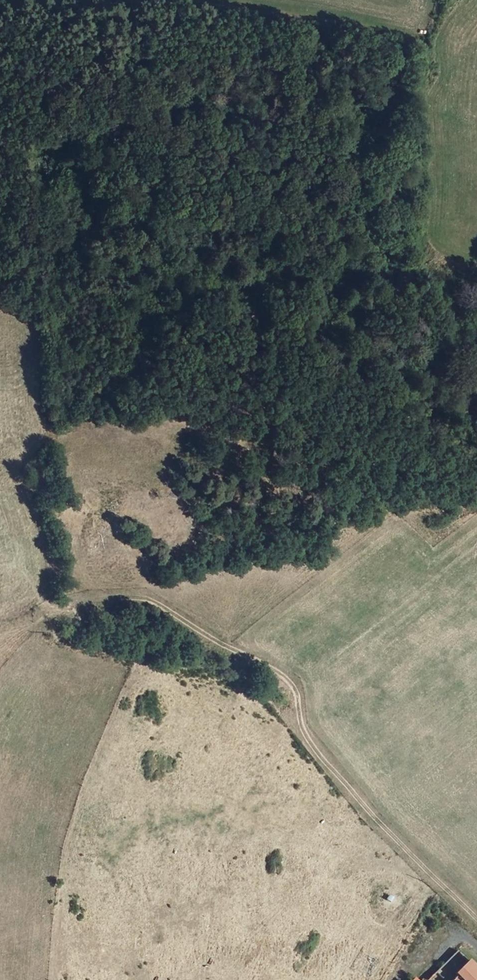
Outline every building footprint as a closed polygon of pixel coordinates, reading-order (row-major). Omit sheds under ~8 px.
[(460,949),(437,971),(446,979),(453,979),(454,979),(458,974),(464,979),(476,979),(476,967),(460,949)]
